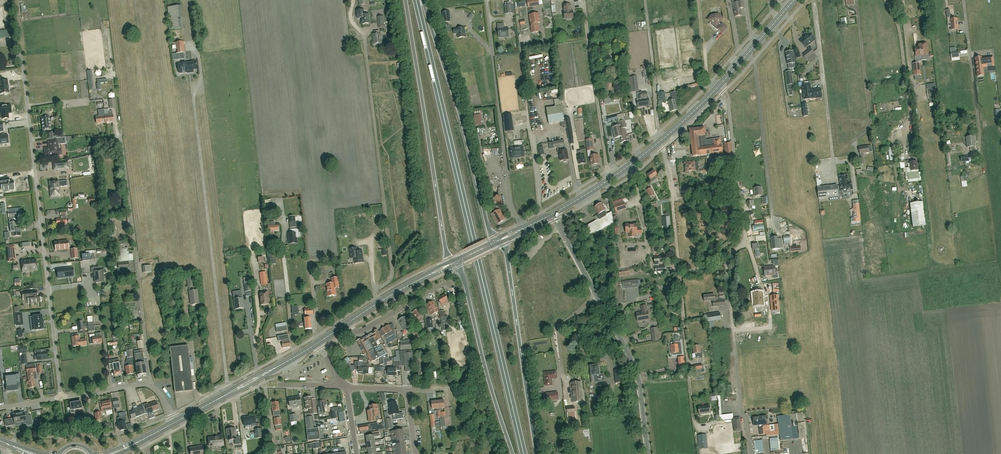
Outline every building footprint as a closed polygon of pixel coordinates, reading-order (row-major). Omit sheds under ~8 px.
[(737,3),(733,3),(734,9),(735,17),(742,15),(741,9),(745,8),(743,0),(737,0),(737,3)] [(504,5),(505,14),(513,13),(511,5),(504,5)] [(564,5),(564,12),(565,19),(573,18),(573,11),(571,11),(571,5),(564,5)] [(170,30),(183,29),(181,6),(167,7),(170,30)] [(361,10),(361,12),(361,15),(362,24),(370,23),(369,14),(364,15),(364,9),(361,10)] [(443,23),(451,22),(450,12),(442,12),(443,23)] [(532,33),(539,32),(538,23),(540,23),(539,14),(529,15),(532,33)] [(713,15),(709,20),(711,22),(709,24),(717,31),(718,29),(723,33),(727,28),(722,24),(721,26),(718,23),(722,19),(717,15),(713,15)] [(458,38),(465,37),(464,28),(457,29),(453,29),(454,34),(458,34),(458,38)] [(10,29),(0,30),(0,38),(10,37),(10,29)] [(374,44),(382,44),(381,34),(379,34),(379,31),(374,32),(374,34),(373,35),(374,44)] [(815,40),(810,33),(801,41),(806,47),(815,40)] [(183,42),(176,42),(172,43),(172,49),(176,48),(176,49),(177,49),(178,53),(183,52),(184,52),(183,42)] [(916,56),(928,55),(927,44),(919,45),(919,48),(915,48),(916,56)] [(806,60),(814,53),(811,48),(803,55),(806,60)] [(788,64),(794,63),(793,52),(786,53),(788,64)] [(981,68),(994,66),(993,57),(981,58),(982,63),(981,63),(981,68)] [(191,62),(178,64),(179,73),(187,72),(187,73),(193,72),(193,70),(197,69),(195,60),(191,61),(191,62)] [(989,71),(989,80),(997,79),(996,71),(989,71)] [(628,93),(632,92),(639,91),(637,76),(626,78),(628,93)] [(9,93),(7,81),(3,82),(2,77),(0,77),(0,92),(0,94),(4,94),(4,95),(8,94),(7,93),(9,93)] [(822,98),(821,89),(811,90),(810,85),(802,86),(804,100),(822,98)] [(929,102),(937,101),(938,101),(936,85),(927,86),(928,89),(927,89),(928,99),(929,99),(929,102)] [(563,129),(567,128),(566,121),(564,122),(561,107),(560,99),(559,99),(559,96),(555,96),(554,92),(552,93),(553,100),(554,99),(555,107),(547,109),(549,124),(561,122),(562,127),(563,129)] [(637,101),(638,107),(650,105),(649,99),(646,99),(645,97),(648,97),(647,92),(640,93),(641,97),(638,98),(639,100),(637,101)] [(670,112),(678,110),(676,102),(677,102),(675,92),(671,93),(672,99),(669,100),(669,101),(668,101),(671,111),(670,111),(670,112)] [(13,108),(6,108),(6,109),(1,109),(1,115),(3,115),(6,115),(6,119),(13,119),(13,108)] [(106,122),(105,115),(104,110),(98,110),(99,116),(96,117),(96,124),(106,123),(106,122)] [(106,122),(114,121),(113,115),(112,111),(108,112),(109,115),(105,115),(106,122)] [(512,114),(504,115),(505,131),(514,130),(512,114)] [(43,130),(51,130),(49,116),(48,117),(48,116),(45,116),(45,117),(41,117),(43,130)] [(627,128),(625,120),(619,122),(620,126),(621,129),(619,130),(620,137),(622,142),(628,141),(627,138),(628,137),(626,131),(625,128),(627,128)] [(615,138),(620,137),(619,130),(621,129),(620,126),(612,128),(615,138)] [(700,156),(722,153),(721,146),(720,139),(704,141),(704,136),(705,136),(704,128),(689,130),(693,157),(700,156)] [(9,143),(8,135),(0,136),(0,144),(9,143)] [(589,135),(590,140),(586,140),(587,151),(593,150),(592,139),(594,139),(593,135),(589,135)] [(975,141),(975,136),(966,137),(967,147),(970,147),(971,151),(975,150),(974,147),(975,147),(975,141)] [(49,149),(48,148),(45,149),(46,157),(59,156),(57,140),(48,141),(49,147),(50,148),(49,149)] [(549,148),(554,148),(557,147),(558,151),(558,153),(560,152),(561,160),(568,159),(567,150),(565,150),(565,147),(564,140),(548,143),(549,148)] [(727,164),(734,163),(731,142),(724,143),(727,164)] [(863,154),(872,152),(871,146),(859,148),(860,154),(861,157),(864,156),(863,154)] [(520,157),(524,157),(523,147),(511,148),(512,158),(512,157),(519,156),(520,157)] [(592,165),(599,164),(598,158),(599,158),(599,155),(590,156),(592,165)] [(68,161),(53,162),(54,170),(69,169),(68,161)] [(909,182),(919,180),(917,161),(910,162),(911,168),(907,168),(908,176),(907,176),(907,180),(909,180),(909,182)] [(699,171),(698,167),(698,162),(694,163),(685,164),(686,172),(695,171),(699,171)] [(651,180),(652,182),(659,178),(657,175),(654,171),(647,176),(651,180)] [(847,176),(839,177),(841,191),(853,190),(852,185),(849,185),(847,176)] [(4,192),(9,191),(9,190),(14,189),(13,181),(4,182),(3,179),(0,179),(0,187),(1,187),(2,191),(3,191),(4,192)] [(58,181),(49,182),(51,197),(60,196),(58,185),(61,185),(61,186),(68,186),(67,181),(58,182),(58,181)] [(837,185),(833,185),(817,187),(819,199),(839,197),(837,185)] [(499,205),(503,203),(499,196),(494,198),(499,205)] [(626,209),(624,202),(613,206),(616,213),(626,209)] [(910,203),(911,210),(913,226),(922,226),(922,225),(925,224),(923,208),(923,202),(910,203)] [(594,218),(596,221),(592,223),(594,226),(587,229),(590,234),(597,231),(603,228),(603,227),(610,223),(611,225),(614,223),(611,212),(608,214),(601,203),(595,207),(599,214),(596,216),(596,217),(594,218)] [(20,229),(17,229),(16,222),(13,223),(13,217),(16,217),(15,209),(8,209),(10,232),(13,232),(13,236),(20,236),(20,229)] [(498,223),(504,220),(502,216),(503,216),(499,210),(492,214),(498,223)] [(57,225),(67,224),(66,216),(61,216),(61,219),(56,219),(57,225)] [(267,223),(268,227),(268,231),(278,230),(278,226),(274,226),(274,222),(267,223)] [(636,238),(636,233),(636,234),(642,234),(642,230),(637,230),(637,225),(630,225),(630,226),(626,226),(626,233),(629,233),(629,238),(636,238)] [(289,244),(297,243),(296,233),(294,233),(294,230),(290,230),(290,233),(288,233),(289,244)] [(772,250),(779,249),(778,237),(771,238),(772,250)] [(55,243),(56,250),(69,249),(68,241),(55,243)] [(15,250),(14,245),(6,246),(8,262),(16,261),(16,257),(15,257),(15,250)] [(118,263),(128,262),(127,249),(115,250),(116,261),(117,261),(118,263)] [(355,263),(364,262),(362,252),(354,253),(355,263)] [(659,265),(659,263),(663,263),(662,257),(654,258),(655,263),(655,266),(659,265)] [(30,270),(37,269),(36,261),(29,261),(28,260),(22,260),(23,273),(30,272),(30,270)] [(127,271),(127,268),(128,268),(129,268),(129,267),(130,266),(129,264),(129,263),(128,262),(118,263),(118,268),(114,268),(115,275),(117,275),(121,275),(121,279),(130,278),(129,271),(128,271),(127,271)] [(773,279),(778,278),(777,273),(775,273),(775,267),(764,268),(765,276),(773,275),(773,279)] [(58,278),(71,277),(70,268),(57,270),(58,278)] [(103,274),(107,273),(107,270),(102,271),(94,272),(95,283),(104,282),(103,274)] [(335,288),(339,288),(338,278),(332,279),(333,284),(327,284),(328,296),(336,295),(335,288)] [(191,305),(199,304),(197,290),(194,291),(193,287),(194,287),(193,279),(187,279),(188,287),(190,287),(190,291),(189,291),(191,305)] [(622,282),(623,289),(639,287),(638,284),(641,284),(641,280),(622,282)] [(762,290),(754,291),(754,303),(763,302),(762,290)] [(34,303),(40,302),(39,295),(31,296),(31,291),(23,292),(24,300),(28,299),(29,304),(34,303)] [(260,294),(261,305),(269,304),(268,297),(269,297),(268,292),(264,292),(264,294),(260,294)] [(448,301),(449,301),(448,300),(445,295),(438,299),(442,306),(448,303),(448,301)] [(714,295),(708,296),(703,296),(704,302),(713,301),(713,303),(713,307),(725,306),(724,300),(717,300),(717,297),(715,297),(714,295)] [(772,308),(779,307),(778,295),(771,296),(772,308)] [(235,310),(237,309),(238,310),(240,310),(240,309),(244,308),(242,298),(234,300),(235,310)] [(438,311),(436,308),(433,302),(426,305),(428,309),(431,315),(438,311)] [(638,322),(649,320),(648,312),(647,312),(646,306),(642,307),(643,313),(637,314),(638,322)] [(305,307),(305,309),(304,309),(305,315),(313,314),(312,309),(312,307),(305,307)] [(298,315),(298,313),(302,312),(301,308),(292,309),(292,313),(293,320),(295,320),(295,315),(298,315)] [(419,318),(423,315),(419,309),(413,313),(415,316),(414,317),(418,323),(421,321),(419,318)] [(22,319),(22,313),(15,314),(16,320),(16,326),(23,325),(22,319)] [(708,322),(721,320),(720,313),(707,315),(708,322)] [(42,316),(34,317),(33,317),(30,317),(30,320),(34,320),(34,327),(31,327),(31,331),(35,330),(43,329),(44,329),(43,329),(43,328),(43,324),(43,323),(43,324),(43,322),(43,321),(42,316)] [(404,331),(411,327),(405,317),(399,321),(401,324),(400,324),(404,331)] [(448,318),(441,319),(442,330),(449,330),(448,318)] [(386,339),(395,334),(394,325),(393,325),(392,324),(382,330),(385,335),(384,336),(386,339)] [(413,332),(415,339),(423,337),(421,330),(413,332)] [(371,352),(376,360),(380,358),(382,357),(384,359),(389,358),(388,354),(384,345),(385,344),(379,332),(367,338),(373,350),(371,352)] [(93,344),(102,343),(101,336),(100,333),(95,334),(96,337),(90,338),(90,344),(93,344)] [(80,346),(86,345),(86,339),(79,340),(79,337),(78,334),(72,335),(72,338),(73,347),(80,346)] [(283,348),(290,347),(288,336),(281,338),(278,338),(278,341),(281,340),(283,348)] [(367,338),(360,342),(370,361),(372,362),(376,360),(371,352),(373,350),(367,338)] [(41,345),(35,346),(36,352),(38,352),(38,355),(48,353),(47,347),(41,348),(41,345)] [(671,354),(680,353),(679,345),(670,346),(671,354)] [(193,391),(192,381),(188,346),(170,348),(175,393),(193,391)] [(702,353),(700,353),(699,346),(693,347),(694,354),(695,354),(696,358),(702,357),(702,353)] [(414,372),(413,351),(400,352),(401,362),(405,362),(406,372),(414,372)] [(146,374),(144,363),(142,353),(134,354),(135,364),(137,375),(137,376),(138,375),(138,377),(141,376),(141,375),(142,374),(143,376),(146,375),(146,374)] [(348,369),(352,366),(350,362),(351,362),(349,357),(344,360),(348,369)] [(110,370),(113,369),(114,376),(121,375),(119,363),(118,363),(118,359),(108,361),(110,370)] [(355,370),(358,370),(358,373),(368,374),(369,368),(369,363),(364,363),(363,367),(359,367),(359,362),(354,362),(355,370)] [(400,371),(400,362),(394,362),(394,369),(388,369),(388,376),(397,376),(397,371),(400,371)] [(35,367),(35,364),(26,365),(26,368),(28,382),(26,382),(26,385),(28,384),(29,388),(35,387),(33,372),(36,372),(35,367)] [(603,373),(599,374),(598,365),(590,366),(590,367),(589,367),(590,370),(591,370),(591,376),(594,375),(595,382),(604,381),(603,373)] [(616,383),(623,382),(622,370),(614,370),(616,383)] [(557,378),(556,372),(544,373),(545,387),(552,386),(552,379),(557,378)] [(6,385),(6,386),(7,391),(18,390),(17,383),(20,383),(19,374),(10,375),(11,378),(5,378),(6,385)] [(582,401),(582,394),(581,382),(570,383),(572,395),(573,402),(582,401)] [(558,400),(557,392),(546,393),(547,395),(544,395),(544,401),(547,400),(547,401),(558,400)] [(290,407),(301,405),(300,397),(289,398),(290,407)] [(311,398),(304,399),(306,410),(309,409),(310,415),(316,414),(315,400),(312,400),(311,398)] [(112,413),(112,410),(110,401),(102,402),(104,412),(106,411),(106,415),(112,413)] [(325,410),(327,409),(326,401),(319,402),(321,413),(325,412),(325,410)] [(71,403),(70,403),(70,404),(71,410),(70,410),(71,414),(74,413),(74,410),(82,408),(80,402),(81,402),(80,402),(76,403),(76,402),(76,403),(75,403),(74,403),(71,404),(71,403)] [(142,406),(138,407),(133,409),(136,417),(147,413),(149,419),(155,417),(153,412),(159,409),(156,402),(148,405),(148,403),(142,405),(142,406)] [(390,415),(393,415),(394,420),(404,419),(403,413),(399,414),(398,409),(397,410),(396,402),(389,403),(390,411),(389,411),(390,415)] [(379,419),(379,416),(377,405),(370,406),(371,416),(368,416),(369,422),(379,421),(379,419)] [(700,414),(710,413),(710,406),(699,407),(700,414)] [(385,417),(385,419),(387,429),(392,428),(391,418),(390,416),(388,416),(387,411),(384,412),(385,417)] [(26,424),(26,423),(34,422),(33,416),(28,417),(25,417),(24,412),(18,413),(20,425),(26,424)] [(12,426),(15,425),(15,426),(20,425),(18,413),(13,415),(14,419),(11,420),(12,426)] [(781,441),(806,438),(803,413),(790,415),(778,416),(781,441)] [(760,435),(766,434),(767,435),(779,434),(778,424),(774,424),(774,430),(771,430),(770,425),(765,425),(765,426),(762,426),(762,425),(768,424),(767,416),(753,418),(754,426),(760,425),(760,428),(759,428),(760,435)] [(126,417),(124,417),(117,418),(120,431),(126,429),(125,422),(127,421),(126,417)] [(252,426),(256,426),(255,417),(243,418),(244,426),(252,425),(252,426)] [(324,437),(319,437),(318,428),(314,429),(313,417),(305,418),(308,441),(320,440),(320,439),(324,439),(324,437)] [(735,432),(741,431),(740,418),(733,419),(735,432)] [(378,427),(368,428),(367,425),(359,426),(361,433),(379,430),(378,427)] [(235,445),(240,444),(239,436),(236,437),(235,429),(226,430),(228,441),(234,440),(235,445)] [(367,442),(375,441),(374,437),(380,436),(379,434),(374,435),(366,437),(367,442)] [(708,451),(708,448),(706,434),(698,435),(700,449),(700,452),(708,451)] [(210,447),(223,446),(222,435),(216,436),(216,438),(209,439),(210,447)] [(375,441),(367,442),(368,448),(376,447),(375,443),(381,442),(380,440),(375,441)] [(338,448),(338,453),(339,453),(346,453),(341,453),(340,448),(341,448),(341,441),(337,442),(338,448)] [(203,446),(199,446),(199,447),(190,448),(191,453),(204,453),(203,446)] [(376,447),(368,448),(369,453),(370,453),(377,453),(376,449),(385,448),(385,446),(381,446),(376,447)]
